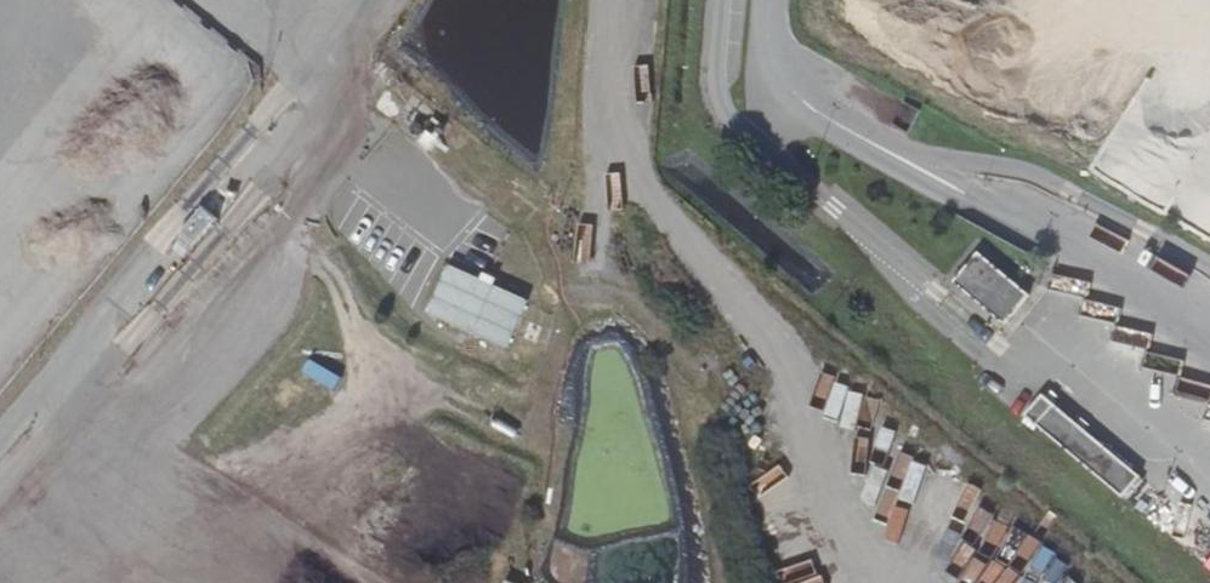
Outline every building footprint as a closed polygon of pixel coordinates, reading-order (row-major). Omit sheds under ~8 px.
[(981,250),(958,280),(1010,320),(1033,290),(981,250)] [(509,346),(532,296),(452,261),(429,311),(509,346)] [(1125,494),(1143,473),(1046,391),(1029,412),(1125,494)] [(1067,579),(944,471),(911,509),(996,582),(1064,582),(1067,579)] [(817,477),(755,496),(782,582),(785,582),(844,565),(817,477)]
